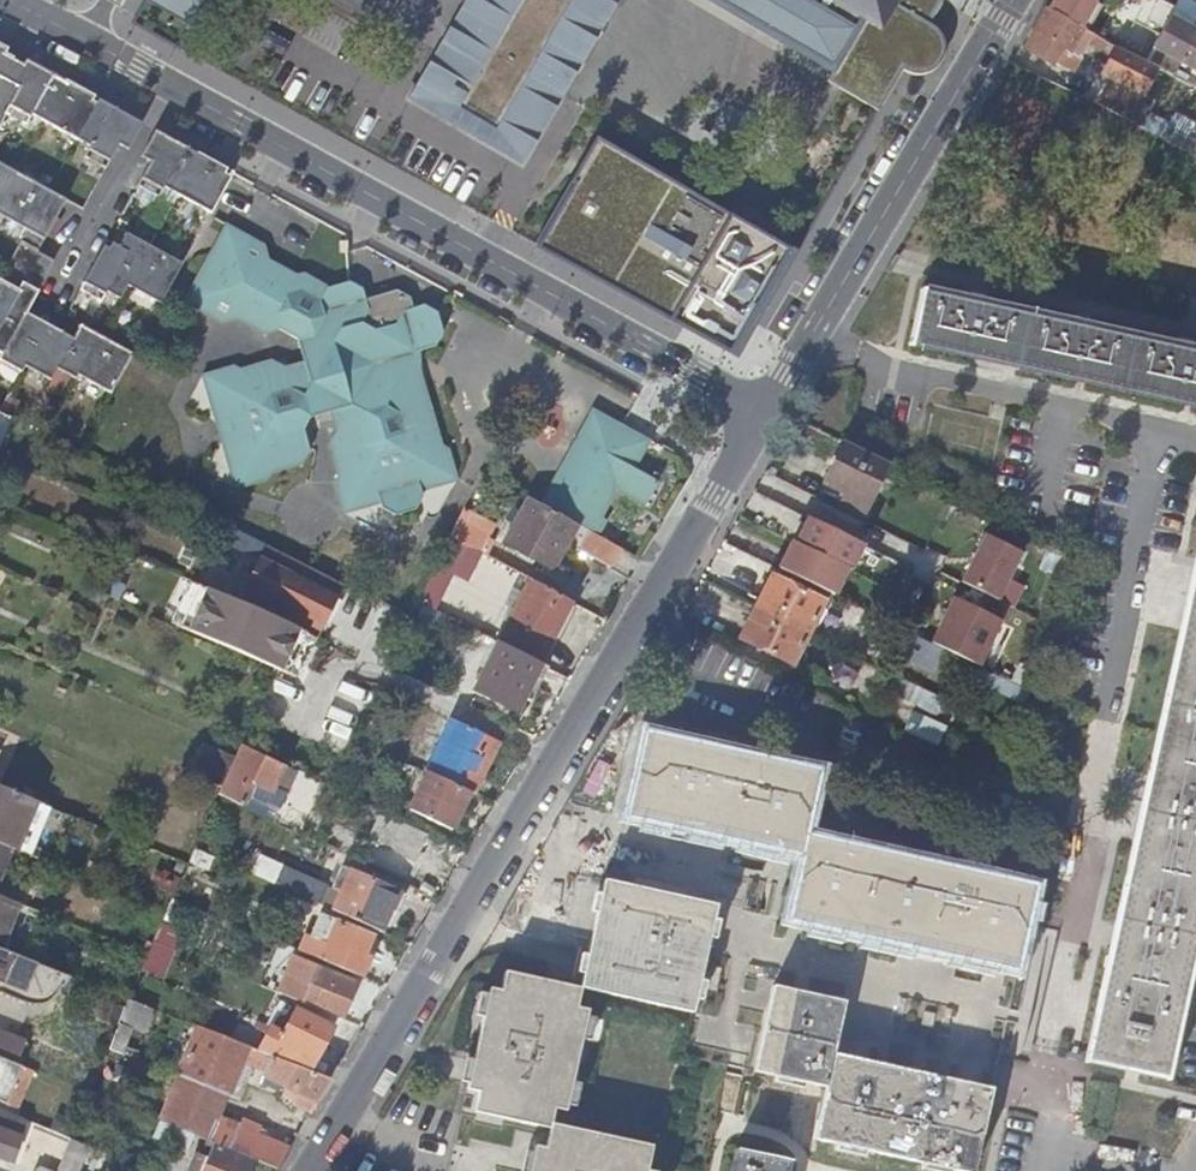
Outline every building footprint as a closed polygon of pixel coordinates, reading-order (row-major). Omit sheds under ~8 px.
[(148,3),(198,33),(217,0),(149,0),(148,3)] [(622,0),(471,0),(412,102),(525,168),(622,0)] [(834,71),(827,83),(878,113),(902,73),(912,77),(919,77),(924,77),(930,74),(937,70),(942,63),(944,56),(945,49),(944,41),(942,36),(937,29),(930,25),(944,0),(710,0),(834,71)] [(1085,33),(1099,5),(1089,0),(1055,0),(1048,13),(1085,33)] [(1041,10),(1037,17),(1041,19),(1024,52),(1051,66),(1060,50),(1069,55),(1073,49),(1078,52),(1083,44),(1086,46),(1091,36),(1085,33),(1048,13),(1041,10)] [(1152,51),(1195,74),(1195,36),(1168,21),(1152,51)] [(1,80),(17,90),(3,116),(24,126),(29,117),(89,149),(83,159),(104,170),(118,146),(122,148),(137,122),(25,61),(22,67),(11,61),(4,57),(7,52),(0,48),(0,80),(1,80)] [(1195,149),(1195,123),(1176,111),(1163,134),(1194,153),(1195,149)] [(233,175),(162,136),(147,162),(151,165),(138,189),(159,200),(165,190),(211,215),(233,175)] [(597,142),(538,248),(742,360),(800,253),(597,142)] [(15,172),(0,164),(0,181),(7,186),(15,172)] [(15,172),(7,186),(0,181),(0,216),(21,228),(0,267),(0,283),(36,303),(57,266),(45,260),(53,246),(75,206),(15,172)] [(336,483),(345,517),(356,495),(377,490),(381,506),(382,510),(396,516),(417,510),(423,499),(422,493),(417,477),(439,471),(458,483),(449,451),(442,447),(420,376),(407,368),(414,354),(420,352),(436,347),(443,333),(437,313),(420,305),(411,308),(409,299),(397,292),(367,301),(363,291),(349,283),(329,290),(304,276),(298,278),(269,263),(264,247),(227,227),(233,250),(226,264),(211,256),(201,275),(215,283),(208,297),(185,304),(222,324),(238,319),(266,335),(279,331),(298,342),(303,362),(286,367),(273,361),(241,371),(233,367),(202,377),(224,389),(229,408),(218,431),(221,440),(242,451),(248,469),(236,491),(268,482),(271,475),(303,466),(309,451),(304,434),(309,418),(332,411),(338,433),(331,448),(339,476),(336,483)] [(233,250),(227,227),(211,256),(226,264),(233,250)] [(127,234),(119,248),(140,260),(148,246),(127,234)] [(162,303),(183,265),(149,246),(148,246),(140,260),(119,248),(108,243),(81,293),(101,304),(108,292),(122,299),(130,285),(162,303)] [(972,274),(965,303),(980,307),(988,278),(972,274)] [(201,275),(185,304),(208,297),(215,283),(201,275)] [(1191,354),(1175,350),(1085,330),(1069,327),(980,307),(965,303),(920,293),(909,346),(1195,410),(1195,355),(1191,354)] [(1076,297),(1069,327),(1085,330),(1092,300),(1076,297)] [(114,391),(134,354),(99,335),(90,350),(67,338),(0,300),(0,361),(22,373),(26,366),(52,380),(59,368),(78,378),(81,373),(114,391)] [(1175,350),(1191,354),(1195,332),(1195,324),(1181,320),(1175,350)] [(76,322),(67,338),(90,350),(99,335),(76,322)] [(407,368),(420,376),(420,352),(414,354),(407,368)] [(202,377),(218,431),(229,408),(224,389),(202,377)] [(638,446),(644,452),(650,443),(620,426),(591,411),(548,490),(563,499),(591,447),(604,454),(611,440),(626,449),(638,446)] [(8,420),(0,415),(0,441),(8,420)] [(221,440),(236,491),(248,469),(242,451),(221,440)] [(539,506),(597,539),(605,523),(595,518),(611,488),(618,486),(627,491),(629,499),(644,507),(657,484),(634,471),(644,452),(638,446),(626,449),(611,440),(604,454),(591,447),(563,499),(548,490),(539,506)] [(861,453),(841,443),(821,484),(842,495),(838,503),(860,514),(884,465),(861,453)] [(417,477),(422,493),(458,483),(439,471),(417,477)] [(356,495),(345,517),(381,506),(377,490),(356,495)] [(609,569),(619,551),(597,539),(539,506),(527,499),(502,544),(553,572),(568,546),(609,569)] [(489,540),(457,521),(449,537),(481,555),(489,540)] [(812,525),(798,549),(844,571),(847,573),(861,548),(812,525)] [(984,537),(961,583),(997,602),(1021,555),(984,537)] [(798,549),(791,546),(778,573),(830,598),(844,571),(798,549)] [(261,554),(245,586),(325,626),(341,593),(261,554)] [(1183,1001),(1195,943),(1195,561),(1100,985),(1183,1001)] [(753,610),(805,635),(819,604),(768,579),(753,610)] [(200,581),(182,619),(290,670),(308,631),(200,581)] [(540,666),(571,603),(529,581),(496,645),(540,666)] [(951,600),(929,646),(941,652),(976,669),(998,623),(951,600)] [(789,668),(805,635),(753,610),(737,642),(789,668)] [(896,630),(886,649),(932,671),(941,652),(929,646),(896,630)] [(515,716),(540,666),(496,645),(471,694),(515,716)] [(1015,667),(1007,684),(1024,693),(1032,676),(1015,667)] [(907,730),(941,742),(948,721),(915,709),(907,730)] [(473,797),(498,745),(449,722),(424,774),(427,775),(469,795),(473,797)] [(994,963),(994,966),(1016,971),(1034,885),(804,836),(818,771),(641,735),(623,818),(638,821),(640,816),(667,822),(666,827),(688,833),(689,829),(715,835),(715,838),(751,846),(752,843),(778,849),(778,851),(800,856),(786,921),(808,926),(809,923),(837,929),(836,932),(880,941),(881,938),(909,944),(908,948),(967,961),(968,957),(994,963)] [(226,774),(220,771),(228,751),(207,742),(194,772),(222,784),(226,774)] [(238,749),(235,755),(216,799),(241,810),(260,766),(268,770),(270,764),(244,752),(238,749)] [(469,795),(427,775),(409,814),(451,834),(469,795)] [(0,789),(0,847),(17,853),(17,852),(35,805),(35,804),(0,789)] [(35,805),(17,852),(34,859),(51,810),(35,805)] [(368,840),(419,861),(431,832),(380,811),(368,840)] [(573,840),(581,820),(562,812),(554,832),(573,840)] [(281,870),(273,888),(318,908),(325,890),(281,870)] [(331,914),(380,936),(398,896),(390,893),(369,883),(349,875),(343,889),(341,894),(331,914)] [(369,883),(390,893),(392,887),(372,878),(369,883)] [(583,973),(579,989),(581,990),(692,1013),(715,904),(603,881),(600,896),(604,896),(600,914),(596,913),(587,957),(590,958),(587,974),(583,973)] [(13,904),(0,899),(0,951),(1,951),(10,928),(5,926),(13,904)] [(320,964),(362,980),(370,961),(364,958),(372,939),(336,925),(320,964)] [(175,934),(160,927),(151,946),(165,952),(168,953),(175,934)] [(165,952),(151,946),(146,957),(140,973),(154,978),(165,952)] [(72,980),(1,951),(0,951),(0,984),(22,993),(27,983),(49,991),(52,984),(67,989),(72,980)] [(314,992),(307,1009),(341,1023),(356,987),(316,971),(309,989),(314,992)] [(505,974),(501,993),(489,991),(467,1092),(479,1094),(474,1113),(551,1130),(547,1150),(535,1147),(530,1170),(653,1170),(648,1170),(653,1147),(552,1125),(555,1111),(567,1113),(588,1012),(577,1009),(581,990),(579,989),(505,974)] [(1177,1029),(1183,1001),(1100,985),(1094,1012),(1177,1029)] [(963,1170),(974,1170),(991,1088),(833,1055),(844,1002),(773,988),(754,1074),(826,1089),(815,1141),(837,1145),(838,1142),(866,1148),(865,1151),(925,1163),(926,1160),(952,1165),(951,1169),(963,1170)] [(164,1016),(128,1002),(120,1023),(131,1027),(154,1038),(155,1038),(164,1016)] [(237,1045),(289,1066),(295,1052),(313,1061),(329,1032),(280,1006),(267,1030),(278,1035),(276,1041),(270,1039),(271,1038),(253,1030),(254,1027),(245,1023),(237,1045)] [(1152,1143),(1177,1029),(1094,1012),(1068,1125),(1152,1143)] [(131,1027),(120,1023),(109,1049),(120,1054),(122,1049),(131,1027)] [(329,1082),(294,1068),(289,1066),(237,1045),(223,1040),(198,1030),(181,1073),(179,1077),(173,1092),(160,1124),(192,1137),(208,1144),(274,1170),(276,1170),(288,1151),(257,1138),(242,1132),(243,1130),(239,1128),(218,1120),(228,1097),(238,1073),(242,1063),(250,1066),(265,1072),(262,1079),(286,1089),(282,1098),(293,1103),(297,1094),(317,1103),(329,1082)] [(18,1066),(2,1059),(0,1065),(0,1074),(12,1079),(18,1066)] [(236,1101),(250,1066),(242,1063),(238,1073),(228,1097),(236,1101)] [(259,1087),(282,1098),(286,1089),(262,1079),(259,1087)] [(310,1114),(317,1103),(297,1094),(293,1103),(291,1107),(310,1114)] [(25,1125),(0,1115),(0,1166),(1,1164),(9,1167),(25,1125)] [(192,1137),(160,1124),(158,1123),(152,1139),(185,1153),(192,1137)] [(242,1132),(257,1138),(259,1132),(240,1124),(239,1128),(243,1130),(242,1132)] [(62,1159),(69,1143),(35,1129),(29,1145),(62,1159)] [(90,1151),(74,1145),(63,1170),(81,1170),(90,1151)] [(212,1147),(205,1164),(198,1162),(196,1168),(202,1170),(249,1170),(252,1163),(212,1147)] [(112,1160),(90,1151),(81,1170),(107,1170),(112,1160)] [(787,1163),(735,1152),(730,1170),(786,1170),(787,1163)]
